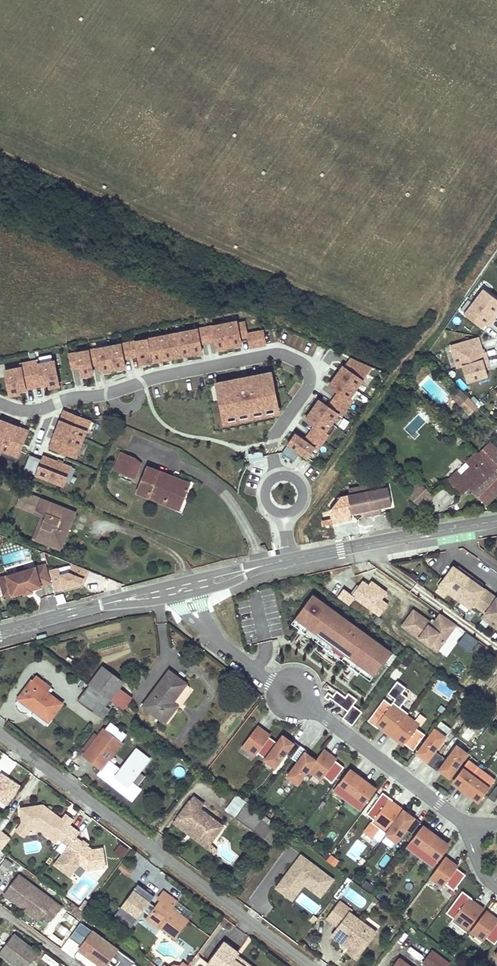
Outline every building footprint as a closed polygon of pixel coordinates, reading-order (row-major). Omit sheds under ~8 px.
[(475,303),(496,319),(496,318),(496,300),(485,291),(475,303)] [(475,303),(465,316),(483,329),(488,323),(491,325),(496,319),(475,303)] [(205,328),(208,342),(215,341),(217,350),(242,345),(240,338),(248,337),(250,348),(266,345),(263,331),(247,334),(245,322),(237,324),(237,322),(205,328)] [(205,328),(128,343),(131,357),(138,356),(140,365),(202,353),(200,344),(208,342),(205,328)] [(463,368),(488,361),(486,353),(483,354),(479,339),(452,347),(458,369),(463,368)] [(108,347),(113,370),(125,367),(124,359),(131,357),(128,343),(108,347)] [(108,347),(88,350),(91,365),(99,364),(101,372),(113,370),(108,347)] [(88,350),(69,354),(72,369),(79,368),(81,376),(93,374),(91,365),(88,350)] [(38,360),(29,362),(34,387),(49,384),(49,388),(59,386),(54,361),(38,364),(38,360)] [(343,366),(336,376),(356,390),(372,366),(361,361),(355,370),(347,364),(344,367),(343,366)] [(488,361),(463,368),(467,383),(488,377),(486,369),(490,368),(488,361)] [(19,390),(34,387),(29,362),(20,364),(21,367),(4,371),(10,396),(20,394),(19,390)] [(278,407),(271,372),(216,383),(223,418),(278,407)] [(338,392),(333,400),(346,409),(352,401),(349,399),(356,390),(336,376),(329,386),(338,392)] [(468,387),(459,379),(455,384),(464,391),(468,387)] [(470,416),(478,408),(469,399),(461,406),(470,416)] [(319,400),(312,410),(332,424),(338,414),(341,417),(346,409),(333,400),(328,407),(319,400)] [(309,434),(322,443),(328,435),(325,433),(332,424),(312,410),(305,420),(314,426),(309,434)] [(83,440),(90,421),(64,411),(57,429),(83,440)] [(426,422),(418,414),(404,429),(412,436),(426,422)] [(10,424),(0,420),(0,448),(10,424)] [(28,431),(10,424),(0,448),(0,450),(18,457),(28,431)] [(83,440),(57,429),(49,448),(76,458),(83,440)] [(295,434),(281,453),(294,462),(300,453),(307,458),(314,448),(317,451),(322,443),(309,434),(304,441),(295,434)] [(479,455),(496,473),(496,449),(491,443),(479,455)] [(249,463),(264,459),(262,452),(247,455),(249,463)] [(477,453),(466,463),(469,467),(458,479),(454,475),(448,482),(462,496),(472,485),(476,489),(472,493),(485,505),(496,494),(496,473),(479,455),(477,453)] [(179,511),(184,498),(189,485),(146,467),(147,464),(122,454),(115,469),(142,480),(135,493),(179,511)] [(42,460),(30,455),(24,470),(63,486),(71,467),(43,456),(42,460)] [(405,493),(419,507),(432,494),(418,480),(405,493)] [(366,487),(372,517),(381,515),(379,508),(391,506),(387,488),(385,489),(376,491),(375,485),(366,487)] [(363,518),(372,517),(366,487),(357,488),(358,494),(349,496),(347,496),(350,514),(362,512),(363,518)] [(441,513),(455,500),(445,488),(431,501),(441,513)] [(35,510),(39,499),(21,492),(14,507),(33,514),(35,510)] [(350,514),(347,496),(342,498),(331,513),(333,524),(352,520),(350,514)] [(47,515),(37,538),(61,547),(75,514),(39,499),(35,510),(47,515)] [(33,540),(60,551),(61,547),(37,538),(47,515),(35,510),(33,514),(41,517),(33,540)] [(58,570),(50,572),(55,591),(85,584),(90,572),(73,565),(70,573),(62,575),(61,571),(58,570)] [(46,566),(7,577),(12,594),(13,596),(24,593),(25,595),(33,593),(32,591),(42,588),(41,586),(51,583),(46,566)] [(446,592),(453,597),(469,575),(463,571),(462,573),(456,569),(453,566),(444,578),(441,582),(450,588),(446,592)] [(469,575),(453,597),(461,602),(464,598),(472,604),(479,609),(490,594),(480,586),(474,582),(476,580),(469,575)] [(0,579),(0,581),(4,596),(12,594),(7,577),(0,579)] [(388,591),(371,580),(369,584),(362,580),(352,595),(343,589),(337,597),(349,606),(354,598),(379,616),(388,603),(383,599),(388,591)] [(450,588),(441,582),(438,586),(446,592),(450,588)] [(393,650),(311,591),(294,614),(375,674),(393,650)] [(58,605),(66,604),(64,594),(56,596),(58,605)] [(479,609),(486,614),(494,620),(491,624),(496,629),(496,599),(490,594),(479,609)] [(472,604),(464,598),(461,602),(469,608),(472,604)] [(414,609),(401,627),(427,646),(433,639),(440,645),(456,623),(441,613),(434,624),(414,609)] [(494,620),(486,614),(482,618),(491,624),(494,620)] [(456,641),(455,640),(463,631),(459,627),(441,649),(446,654),(456,641)] [(466,635),(461,642),(473,651),(479,644),(466,635)] [(435,652),(440,645),(433,639),(427,646),(435,652)] [(109,699),(113,693),(122,683),(102,667),(89,684),(109,699)] [(171,700),(178,692),(185,683),(169,671),(143,704),(164,721),(177,704),(171,700)] [(50,687),(34,675),(30,680),(46,692),(50,687)] [(48,720),(61,703),(46,692),(30,680),(18,697),(48,720)] [(403,743),(405,742),(413,748),(425,732),(416,726),(419,722),(415,719),(407,713),(409,711),(401,705),(408,696),(401,691),(405,686),(399,681),(390,693),(396,697),(392,703),(391,702),(384,697),(368,719),(378,726),(378,725),(381,722),(387,726),(384,729),(397,739),(403,743)] [(109,699),(89,684),(78,698),(92,709),(99,700),(105,704),(109,699)] [(331,697),(348,710),(353,704),(357,698),(349,693),(346,697),(337,691),(334,695),(329,691),(326,696),(330,699),(331,697)] [(99,700),(92,709),(104,719),(111,709),(105,704),(99,700)] [(361,714),(363,711),(353,704),(348,710),(342,718),(352,725),(361,714)] [(421,712),(415,719),(419,722),(421,724),(427,717),(421,712)] [(104,729),(121,742),(125,737),(108,724),(104,729)] [(262,728),(256,724),(240,745),(253,755),(256,751),(264,757),(276,741),(267,735),(266,736),(260,731),(261,730),(262,728)] [(442,754),(435,749),(446,735),(435,727),(417,751),(425,757),(427,759),(426,761),(438,770),(440,768),(450,776),(469,752),(458,744),(447,758),(442,754)] [(121,742),(104,729),(83,756),(100,770),(108,759),(121,742)] [(292,741),(282,733),(278,738),(288,746),(292,741)] [(278,738),(276,741),(264,757),(263,758),(274,766),(285,752),(291,756),(300,744),(293,739),(292,741),(288,746),(278,738)] [(307,749),(300,744),(291,756),(296,761),(286,775),(297,783),(307,769),(311,763),(302,756),(306,751),(307,749)] [(315,758),(311,763),(307,769),(321,779),(324,775),(332,781),(344,765),(335,759),(334,760),(327,756),(328,754),(330,752),(323,748),(315,758)] [(149,758),(137,749),(121,769),(108,759),(100,770),(97,774),(132,800),(141,788),(131,781),(149,758)] [(315,758),(306,751),(302,756),(311,763),(315,758)] [(482,798),(495,780),(482,770),(468,759),(455,778),(462,783),(459,786),(472,796),(475,793),(482,798)] [(333,788),(347,798),(363,777),(356,772),(354,775),(347,770),(333,788)] [(3,772),(0,776),(0,800),(7,805),(21,784),(3,772)] [(369,782),(363,777),(347,798),(360,809),(374,790),(367,785),(369,782)] [(462,783),(455,778),(452,781),(459,786),(462,783)] [(496,798),(496,785),(489,796),(495,801),(496,798)] [(391,800),(392,798),(382,791),(366,813),(372,818),(363,830),(371,836),(378,827),(386,833),(400,813),(403,809),(397,804),(394,807),(388,803),(391,800)] [(482,798),(475,793),(472,796),(479,801),(482,798)] [(204,804),(194,796),(189,802),(200,810),(204,804)] [(263,814),(246,801),(244,806),(260,818),(263,814)] [(209,843),(222,826),(200,810),(189,802),(177,819),(209,843)] [(61,838),(71,824),(75,819),(74,818),(67,813),(63,818),(50,808),(49,810),(41,805),(22,807),(24,822),(32,828),(39,827),(58,841),(61,838)] [(264,837),(272,826),(260,818),(244,806),(236,816),(264,837)] [(410,821),(413,817),(403,809),(400,813),(410,821)] [(386,833),(385,833),(396,841),(405,828),(412,833),(421,821),(414,816),(413,817),(410,821),(400,813),(386,833)] [(209,843),(177,819),(174,823),(206,847),(209,843)] [(26,836),(32,828),(24,822),(18,830),(26,836)] [(72,852),(65,853),(60,860),(75,871),(82,863),(90,869),(108,866),(105,847),(95,849),(89,844),(87,846),(83,843),(85,841),(78,836),(81,831),(71,824),(61,838),(64,840),(71,845),(75,848),(72,852)] [(406,845),(420,855),(437,834),(429,828),(427,832),(420,827),(406,845)] [(3,833),(0,836),(0,837),(7,842),(10,839),(3,833)] [(443,838),(437,834),(420,855),(433,865),(447,847),(440,842),(443,838)] [(120,843),(115,851),(122,856),(127,847),(120,843)] [(72,852),(75,848),(71,845),(65,853),(72,852)] [(290,862),(275,882),(285,890),(287,887),(293,892),(301,881),(318,893),(330,876),(300,853),(292,863),(290,862)] [(338,860),(330,854),(326,860),(334,865),(338,860)] [(452,860),(446,856),(430,877),(443,887),(446,883),(454,889),(456,887),(466,874),(457,867),(456,868),(449,864),(450,862),(452,860)] [(135,867),(125,859),(123,861),(120,865),(130,873),(135,867)] [(72,876),(75,871),(60,860),(57,864),(72,876)] [(38,920),(41,915),(50,922),(60,908),(51,901),(18,877),(5,895),(38,920)] [(157,893),(140,881),(117,911),(134,924),(148,906),(153,910),(158,904),(152,900),(157,893)] [(285,890),(275,882),(273,885),(289,897),(293,892),(287,887),(285,890)] [(158,904),(156,906),(153,910),(165,920),(162,925),(177,936),(183,926),(190,917),(173,904),(178,896),(165,887),(160,894),(163,897),(158,904)] [(473,898),(463,890),(446,912),(453,918),(451,921),(467,932),(484,908),(478,903),(475,907),(469,902),(472,899),(473,898)] [(83,920),(87,914),(86,912),(72,902),(70,905),(74,908),(72,911),(83,920)] [(348,950),(346,953),(354,959),(375,931),(338,902),(324,920),(336,929),(334,931),(352,945),(348,950)] [(165,920),(153,910),(150,915),(162,925),(165,920)] [(486,911),(470,932),(483,942),(486,938),(494,945),(496,940),(496,922),(496,923),(490,919),(491,917),(492,915),(486,911)] [(81,923),(70,938),(82,947),(79,951),(101,965),(133,965),(136,962),(81,923)] [(352,945),(334,931),(331,936),(348,950),(352,945)] [(30,962),(38,952),(15,934),(0,954),(16,965),(27,965),(30,962)] [(216,950),(237,965),(243,965),(232,957),(235,953),(236,951),(223,941),(216,950)] [(216,950),(207,962),(212,965),(237,965),(216,950)] [(448,963),(431,951),(423,962),(429,965),(445,965),(448,963)] [(248,963),(235,953),(232,957),(243,965),(245,965),(248,963)] [(54,965),(57,965),(60,960),(47,954),(44,961),(54,965)]
